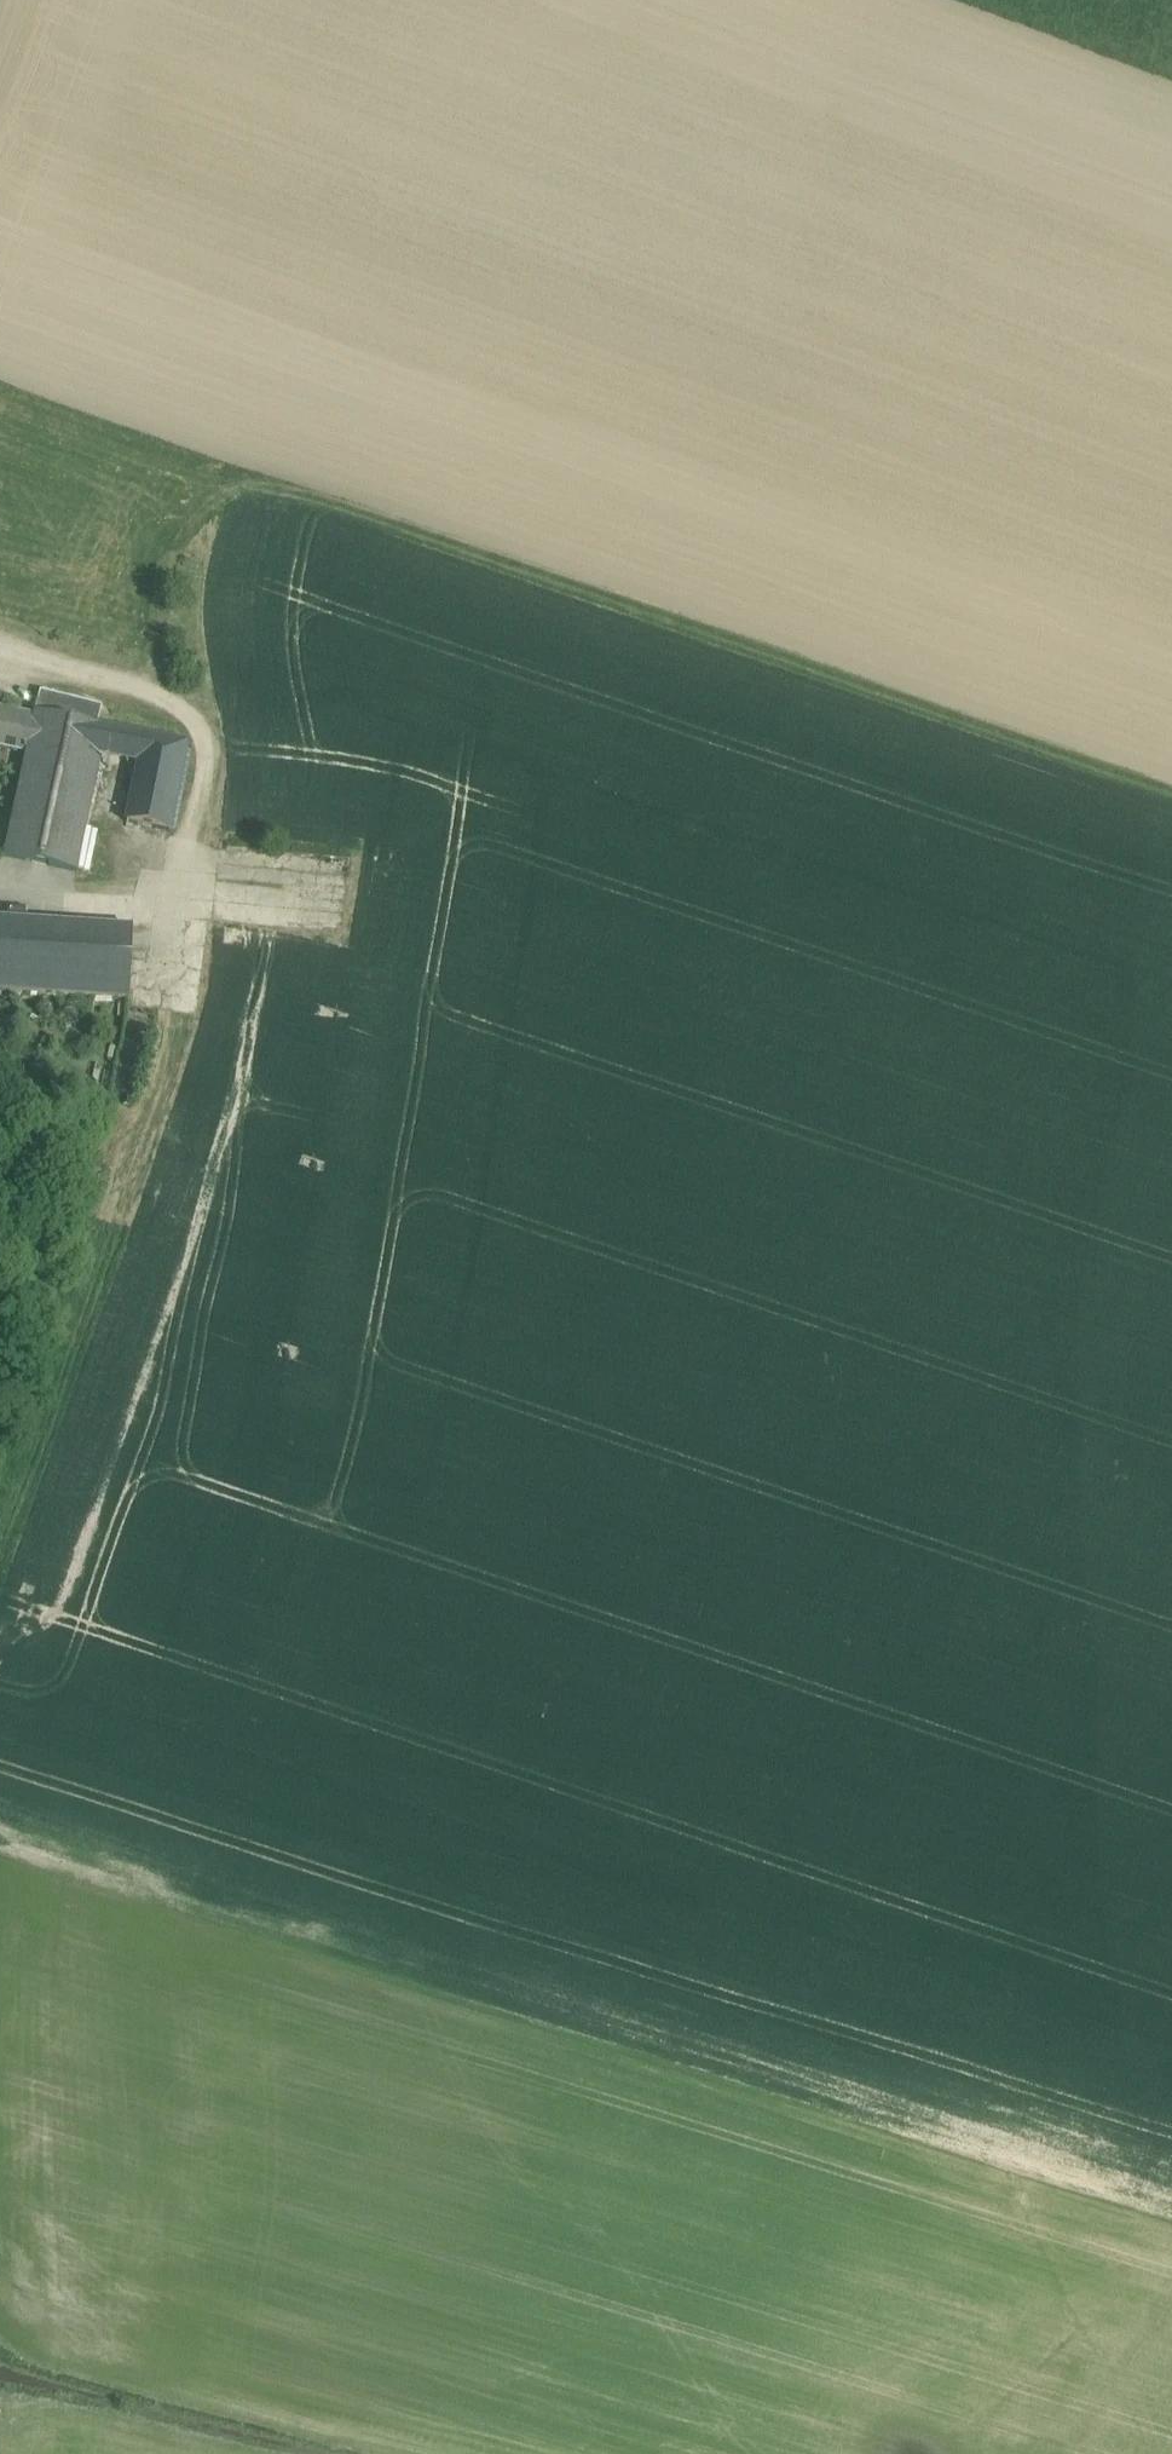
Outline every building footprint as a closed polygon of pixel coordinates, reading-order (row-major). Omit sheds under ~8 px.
[(103,706),(40,692),(35,713),(98,726),(103,706)] [(27,754),(35,717),(34,716),(0,709),(0,749),(27,754)] [(103,756),(110,728),(98,726),(35,713),(34,716),(35,717),(27,754),(4,857),(76,873),(103,756)] [(129,726),(127,732),(146,736),(187,745),(189,738),(129,726)] [(141,763),(146,736),(127,732),(110,728),(103,756),(141,763)] [(146,736),(141,763),(127,824),(170,832),(187,745),(146,736)] [(0,921),(0,993),(129,1001),(133,929),(0,921)]
